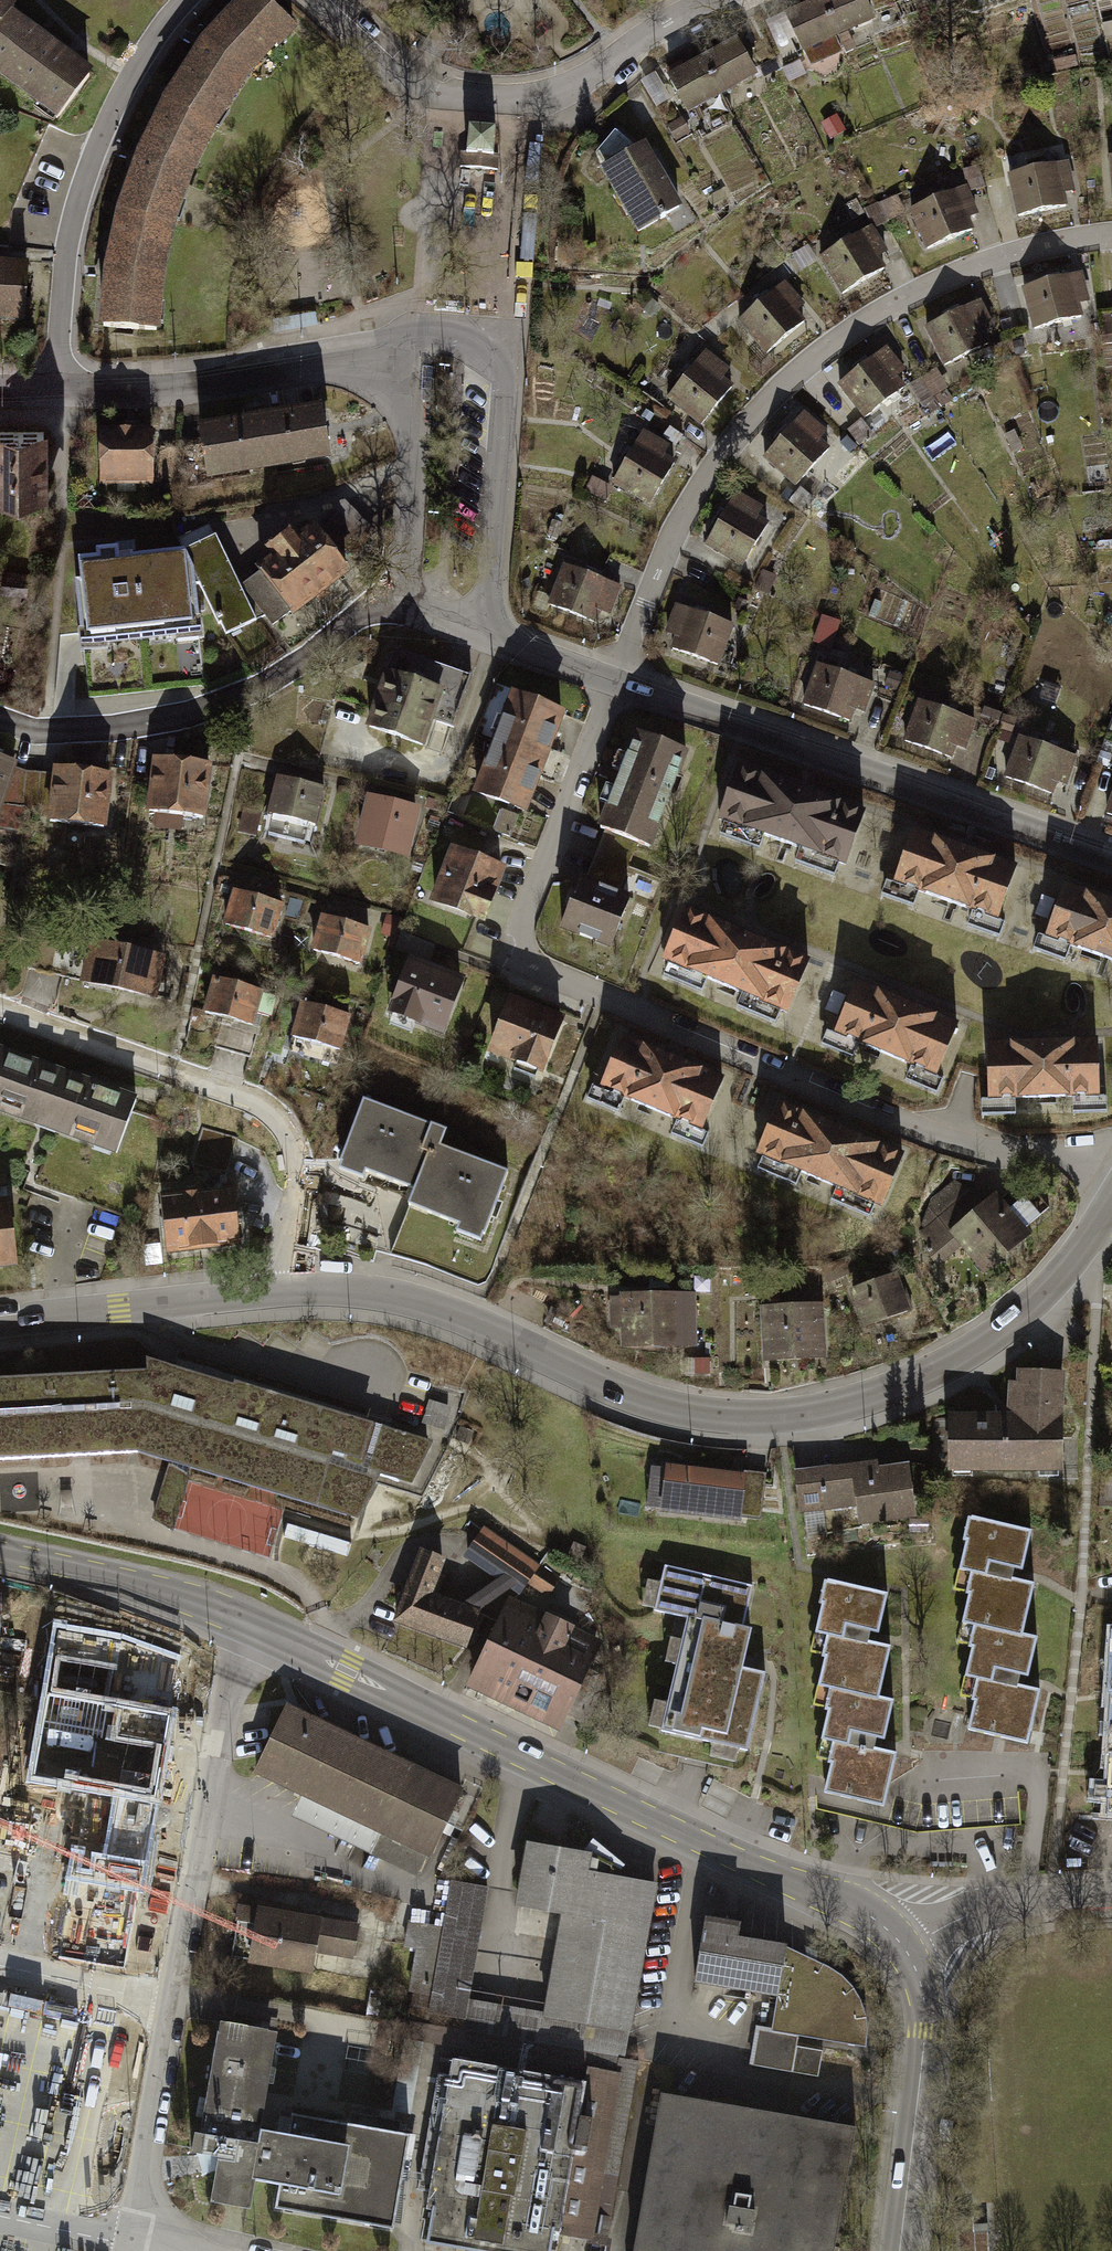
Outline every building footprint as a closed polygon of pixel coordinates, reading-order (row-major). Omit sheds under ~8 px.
[(26,0),(0,0),(0,58),(30,16),(36,7),(26,0)] [(268,0),(230,0),(198,32),(159,96),(133,150),(113,206),(100,264),(96,322),(157,329),(164,268),(174,220),(192,170),(215,125),(247,73),(295,24),(268,0)] [(781,11),(798,52),(803,50),(809,66),(841,52),(835,36),(872,21),(863,0),(806,0),(781,11)] [(30,16),(0,58),(0,69),(83,128),(118,79),(30,16)] [(737,35),(666,73),(688,112),(758,74),(737,35)] [(468,125),(466,153),(493,154),(494,126),(468,125)] [(646,138),(599,164),(636,230),(683,204),(646,138)] [(493,154),(466,153),(460,152),(459,168),(498,169),(498,154),(493,154)] [(1005,173),(1014,216),(1066,205),(1064,193),(1074,191),(1067,160),(1005,173)] [(909,208),(926,249),(975,229),(970,217),(979,213),(967,184),(909,208)] [(819,257),(841,294),(887,266),(880,255),(888,250),(872,224),(819,257)] [(0,265),(0,330),(38,332),(40,267),(0,265)] [(1083,270),(1022,286),(1033,329),(1084,315),(1081,303),(1091,301),(1083,270)] [(737,320),(765,353),(806,319),(798,310),(806,303),(786,279),(737,320)] [(981,297),(924,325),(944,365),(991,342),(986,331),(995,326),(981,297)] [(837,383),(864,418),(906,385),(898,376),(906,369),(887,345),(837,383)] [(666,397),(701,425),(734,384),(724,376),(730,368),(706,349),(666,397)] [(318,401),(195,422),(205,478),(329,457),(327,443),(325,429),(320,400),(318,401)] [(804,410),(762,456),(796,486),(831,446),(821,438),(827,430),(804,410)] [(151,428),(96,429),(97,485),(152,483),(151,428)] [(611,483),(649,505),(676,460),(665,453),(670,444),(643,428),(611,483)] [(0,432),(0,496),(45,496),(45,432),(0,432)] [(737,490),(705,544),(742,566),(769,521),(758,515),(764,505),(737,490)] [(310,519),(251,562),(258,570),(289,612),(291,616),(350,572),(310,519)] [(178,538),(183,549),(218,622),(220,621),(225,633),(255,619),(239,585),(209,523),(178,538)] [(184,552),(70,562),(77,651),(199,639),(184,552)] [(547,603),(596,622),(601,611),(611,614),(622,585),(563,562),(547,603)] [(289,612),(258,570),(239,585),(255,619),(264,615),(272,625),(289,612)] [(674,635),(670,647),(720,665),(735,624),(675,602),(664,632),(674,635)] [(460,670),(391,650),(371,724),(438,744),(460,670)] [(817,662),(802,703),(852,721),(856,709),(866,712),(876,683),(817,662)] [(569,716),(515,695),(500,734),(553,755),(569,716)] [(919,698),(903,740),(953,758),(957,746),(967,749),(978,720),(919,698)] [(696,758),(636,733),(597,828),(656,853),(696,758)] [(476,793),(530,814),(553,755),(500,734),(476,793)] [(1019,734),(1004,776),(1054,793),(1058,782),(1068,785),(1078,755),(1019,734)] [(0,751),(0,806),(18,812),(32,762),(0,751)] [(230,762),(169,756),(164,809),(229,815),(230,762)] [(864,810),(742,765),(722,818),(844,863),(864,810)] [(128,771),(71,766),(70,819),(130,824),(128,771)] [(338,784),(285,774),(278,813),(329,821),(338,784)] [(425,808),(377,797),(367,847),(417,858),(425,808)] [(1015,865),(913,830),(896,879),(998,914),(1015,865)] [(503,925),(529,858),(469,835),(443,901),(503,925)] [(645,888),(580,864),(555,931),(620,955),(645,888)] [(1064,884),(1047,934),(1111,956),(1111,901),(1064,884)] [(291,902),(239,891),(231,923),(286,936),(291,902)] [(821,954),(693,906),(668,972),(796,1020),(821,954)] [(382,928),(327,914),(319,949),(372,964),(382,928)] [(179,952),(102,936),(92,983),(170,996),(179,952)] [(479,979),(419,958),(399,1014),(463,1038),(479,979)] [(274,990),(223,976),(216,1012),(267,1025),(274,990)] [(982,1022),(870,978),(850,1032),(965,1079),(982,1022)] [(579,1019),(520,997),(502,1050),(564,1072),(579,1019)] [(361,1015),(309,1001),(300,1039),(354,1053),(361,1015)] [(744,1077),(629,1035),(607,1091),(725,1134),(744,1077)] [(4,1041),(0,1055),(0,1103),(140,1154),(154,1099),(4,1041)] [(1004,1043),(1006,1098),(1111,1095),(1111,1041),(1004,1043)] [(463,1131),(379,1100),(361,1165),(438,1190),(431,1210),(503,1236),(525,1172),(459,1146),(463,1131)] [(923,1148),(795,1101),(776,1157),(904,1209),(923,1148)] [(246,1186),(182,1196),(194,1253),(259,1243),(246,1186)] [(1048,1234),(1009,1192),(966,1232),(1006,1272),(1048,1234)] [(0,1203),(0,1272),(33,1268),(20,1201),(0,1203)] [(910,1273),(865,1289),(882,1328),(926,1311),(910,1273)] [(692,1294),(633,1293),(634,1346),(695,1346),(692,1294)] [(837,1302),(771,1307),(776,1360),(842,1357),(837,1302)] [(428,1442),(237,1384),(235,1389),(151,1364),(151,1373),(0,1381),(0,1457),(139,1450),(172,1460),(190,1465),(356,1515),(376,1478),(425,1493),(447,1450),(428,1444),(428,1442)] [(1074,1373),(1016,1373),(1017,1417),(958,1417),(958,1470),(1074,1470),(1074,1373)] [(892,1455),(809,1467),(818,1514),(876,1507),(882,1526),(938,1518),(927,1462),(896,1466),(892,1455)] [(190,1465),(172,1460),(172,1463),(169,1462),(151,1519),(173,1532),(190,1475),(187,1473),(190,1465)] [(757,1489),(658,1479),(653,1525),(752,1535),(757,1489)] [(1028,1529),(965,1513),(957,1570),(969,1573),(962,1624),(969,1627),(961,1675),(979,1679),(971,1728),(1028,1742),(1035,1687),(1028,1685),(1037,1636),(1025,1633),(1031,1582),(1021,1580),(1028,1529)] [(483,1527),(471,1549),(533,1580),(544,1558),(483,1527)] [(445,1568),(423,1560),(397,1627),(468,1655),(481,1621),(432,1602),(445,1568)] [(565,1580),(543,1566),(532,1584),(554,1598),(565,1580)] [(911,1592),(847,1579),(837,1635),(849,1638),(843,1690),(858,1693),(849,1741),(860,1743),(851,1791),(911,1803),(920,1755),(911,1753),(921,1700),(910,1696),(918,1645),(903,1643),(911,1592)] [(749,1602),(669,1587),(661,1625),(693,1632),(670,1743),(745,1758),(760,1680),(735,1675),(749,1602)] [(616,1648),(517,1601),(476,1687),(575,1733),(616,1648)] [(174,1710),(183,1659),(120,1636),(55,1624),(45,1687),(28,1780),(59,1786),(80,1790),(50,1955),(127,1969),(142,1883),(157,1804),(171,1723),(174,1710)] [(474,1790),(293,1702),(259,1771),(440,1859),(474,1790)] [(50,1955),(80,1790),(59,1786),(30,1951),(50,1955)] [(601,1854),(537,1846),(528,1914),(569,1919),(556,2017),(644,2029),(664,1884),(598,1875),(601,1854)] [(494,1889),(451,1882),(444,1923),(412,1918),(408,1944),(421,1946),(414,1991),(438,1995),(436,2007),(474,2013),(494,1889)] [(369,1928),(270,1908),(259,1963),(325,1976),(330,1954),(362,1961),(369,1928)] [(757,1925),(712,1918),(701,1986),(782,1999),(793,2001),(801,1947),(755,1939),(757,1925)] [(793,2001),(782,1999),(778,2027),(805,2032),(871,2042),(871,2007),(856,1983),(837,1967),(801,1947),(793,2001)] [(298,2032),(230,2020),(205,2156),(231,2161),(223,2206),(268,2214),(273,2189),(295,2193),(292,2210),(408,2232),(426,2137),(298,2113),(296,2125),(281,2123),(298,2032)] [(778,2027),(761,2025),(754,2065),(798,2072),(805,2032),(778,2027)] [(466,2059),(434,2240),(499,2250),(566,2250),(595,2082),(466,2059)] [(669,2095),(643,2250),(842,2250),(863,2128),(669,2095)] [(963,2239),(964,2250),(994,2250),(993,2238),(963,2239)]
